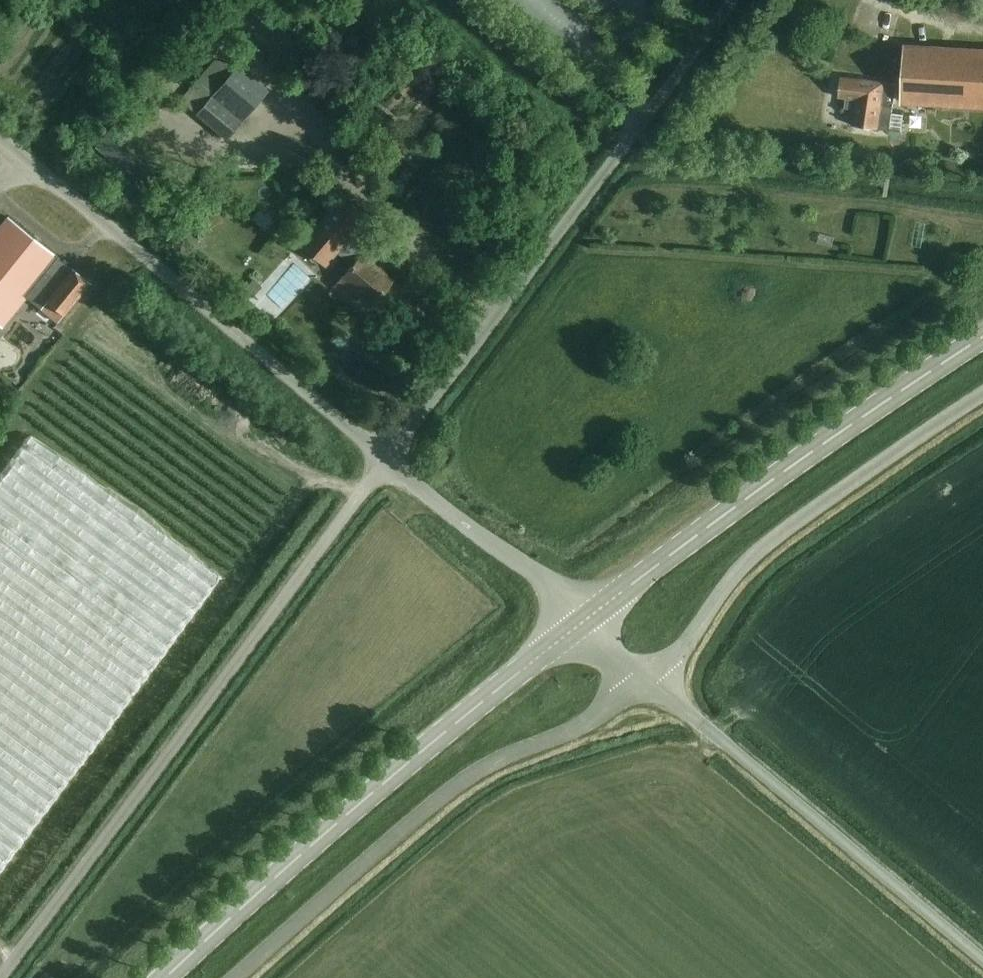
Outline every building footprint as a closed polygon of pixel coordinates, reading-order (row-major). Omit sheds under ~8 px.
[(906,47),(902,102),(982,107),(982,51),(906,47)] [(269,91),(239,65),(214,59),(180,100),(227,140),(269,91)] [(891,112),(896,83),(843,75),(839,97),(846,98),(845,106),(853,107),(851,123),(900,130),(903,114),(891,112)] [(159,176),(123,145),(136,130),(121,117),(94,147),(145,192),(159,176)] [(375,235),(361,223),(367,217),(340,194),(298,244),(325,267),(337,253),(351,265),(339,279),(370,305),(392,278),(367,257),(376,246),(375,235)] [(251,219),(264,230),(272,221),(259,210),(251,219)] [(0,323),(29,288),(52,306),(42,319),(49,325),(59,312),(61,314),(88,281),(7,216),(0,224),(0,323)] [(817,243),(832,247),(834,237),(819,233),(817,243)] [(252,298),(262,287),(253,279),(243,290),(252,298)] [(445,456),(437,450),(429,460),(438,466),(445,456)]
